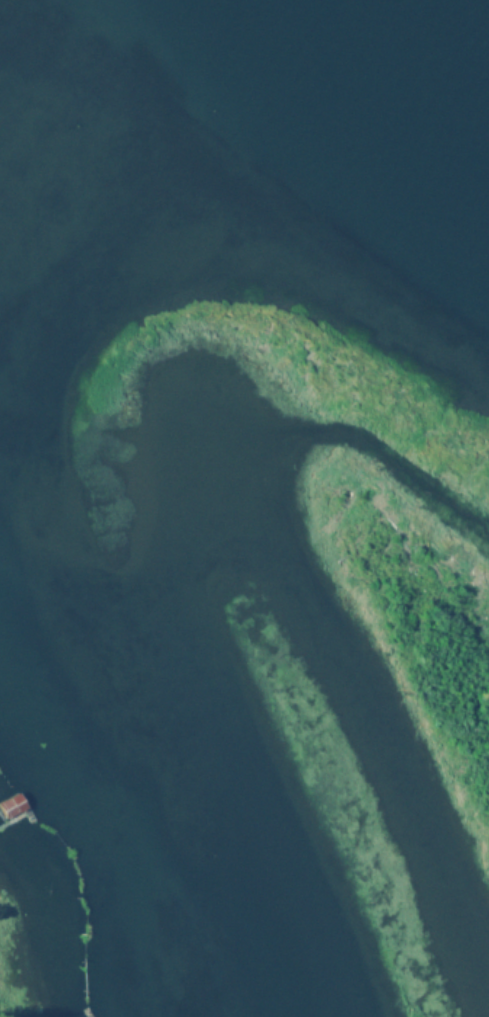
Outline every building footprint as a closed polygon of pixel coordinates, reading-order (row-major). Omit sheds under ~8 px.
[(16,793),(0,802),(0,812),(5,820),(25,810),(16,793)]
